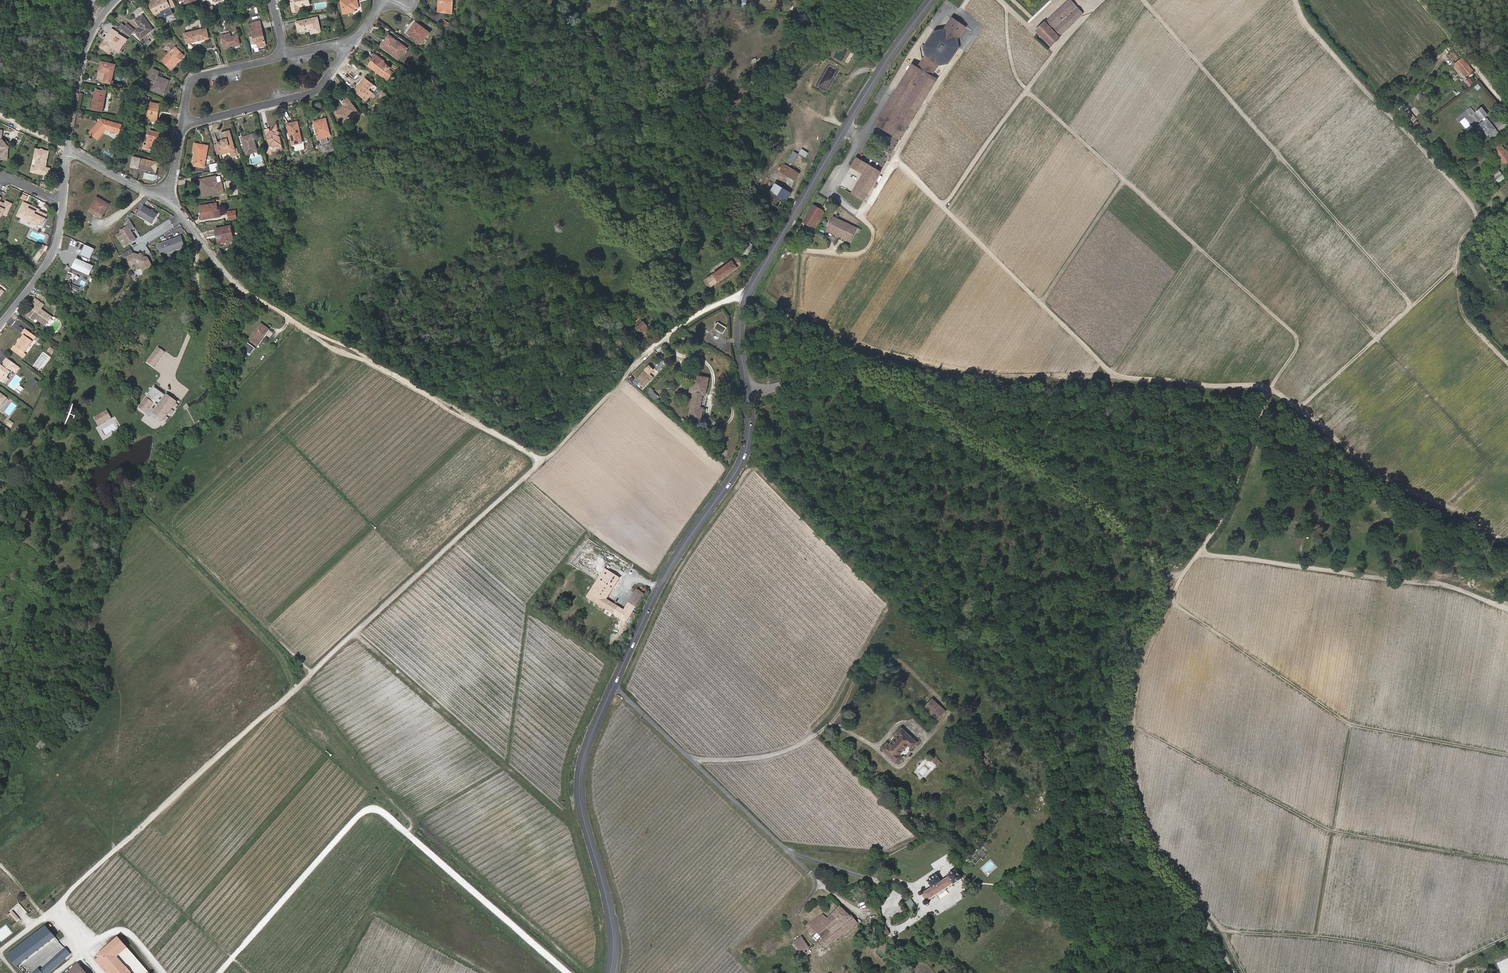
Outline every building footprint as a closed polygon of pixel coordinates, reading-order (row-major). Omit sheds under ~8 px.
[(156,16),(158,15),(160,20),(174,13),(168,2),(165,3),(164,0),(148,0),(156,16)] [(294,12),(300,10),(300,7),(310,4),(309,0),(291,0),(294,12)] [(341,0),(344,14),(356,11),(356,9),(359,8),(357,0),(341,0)] [(438,12),(452,13),(454,0),(440,0),(438,12)] [(1083,14),(1070,0),(1069,0),(1036,31),(1049,45),(1083,14)] [(213,7),(206,9),(208,17),(215,15),(213,7)] [(143,15),(136,20),(141,28),(136,32),(141,39),(153,30),(143,15)] [(318,17),(297,22),(299,32),(311,29),(312,33),(320,32),(318,17)] [(912,63),(898,88),(907,94),(899,105),(915,113),(936,79),(932,76),(928,73),(935,62),(939,65),(948,63),(959,47),(958,39),(966,27),(952,17),(944,29),(934,31),(925,45),(924,46),(925,55),(922,60),(917,66),(912,63)] [(430,32),(416,22),(408,33),(422,44),(430,32)] [(123,23),(120,27),(130,36),(135,30),(128,25),(127,26),(123,23)] [(261,25),(254,27),(255,30),(252,31),(253,36),(250,37),(252,44),(257,43),(259,47),(266,45),(261,25)] [(110,46),(112,47),(119,52),(127,39),(117,33),(118,33),(112,29),(101,47),(107,51),(110,46)] [(207,29),(185,34),(187,44),(209,38),(207,29)] [(230,33),(222,35),(225,48),(240,44),(238,35),(231,37),(230,33)] [(396,44),(398,41),(390,35),(381,46),(399,59),(405,51),(396,44)] [(407,48),(398,41),(396,44),(405,51),(407,48)] [(184,56),(176,47),(162,60),(171,69),(184,56)] [(389,74),(391,76),(395,70),(384,62),(385,61),(377,55),(373,60),(375,61),(371,66),(386,77),(389,74)] [(1473,70),(1463,58),(1455,64),(1465,76),(1471,71),(1473,70)] [(375,61),(373,60),(368,66),(387,80),(391,76),(389,74),(386,77),(371,66),(375,61)] [(116,65),(103,62),(98,80),(112,83),(116,65)] [(932,76),(939,65),(935,62),(928,73),(932,76)] [(159,71),(154,69),(150,78),(157,81),(153,90),(164,94),(169,81),(158,76),(159,71)] [(374,84),(365,77),(356,88),(357,89),(355,91),(366,101),(369,98),(365,95),(374,84)] [(907,94),(898,88),(876,125),(900,139),(915,113),(899,105),(907,94)] [(112,93),(97,90),(94,109),(108,112),(112,93)] [(142,103),(144,96),(137,94),(135,101),(142,103)] [(357,111),(348,98),(343,102),(346,105),(336,113),(343,122),(357,111)] [(160,104),(151,103),(147,120),(157,122),(160,104)] [(1409,109),(1404,113),(1411,122),(1416,119),(1409,109)] [(1473,111),(1470,113),(1473,116),(1474,115),(1479,121),(1482,118),(1484,121),(1479,125),(1488,136),(1496,129),(1487,119),(1486,119),(1484,117),(1487,115),(1482,109),(1475,113),(1473,111)] [(325,118),(314,122),(318,139),(321,138),(322,143),(326,142),(325,137),(330,136),(325,118)] [(122,124),(102,119),(91,132),(98,139),(107,129),(120,133),(122,124)] [(298,121),(287,124),(292,145),(302,142),(298,121)] [(278,149),(280,149),(283,148),(280,136),(278,135),(279,134),(279,131),(277,130),(278,129),(277,123),(270,133),(269,128),(264,129),(269,149),(271,145),(278,149)] [(1426,126),(1420,130),(1426,137),(1431,133),(1426,126)] [(1496,129),(1488,136),(1491,139),(1499,133),(1496,129)] [(162,134),(150,131),(147,145),(144,144),(143,148),(149,149),(150,146),(159,148),(162,134)] [(217,144),(220,153),(220,155),(230,152),(235,150),(229,131),(222,133),(223,139),(222,140),(222,141),(217,143),(217,144)] [(253,134),(242,137),(247,154),(258,151),(253,134)] [(208,145),(195,143),(193,152),(196,152),(194,165),(204,167),(208,145)] [(1499,158),(1504,164),(1507,162),(1507,154),(1501,144),(1494,150),(1494,151),(1499,158)] [(271,145),(269,149),(267,151),(272,155),(275,152),(280,151),(280,149),(278,149),(271,145)] [(34,166),(32,171),(44,174),(45,167),(41,166),(45,150),(39,149),(39,148),(37,147),(36,148),(32,147),(30,157),(32,158),(31,165),(34,166)] [(793,163),(799,153),(795,151),(789,160),(793,163)] [(881,171),(856,156),(850,166),(862,173),(851,193),(863,200),(881,171)] [(158,163),(134,157),(132,167),(156,172),(158,163)] [(799,174),(785,165),(781,171),(795,180),(799,174)] [(1493,179),(1501,173),(1499,169),(1490,176),(1493,179)] [(1503,175),(1501,173),(1493,179),(1495,182),(1503,175)] [(205,185),(207,195),(224,192),(222,182),(217,183),(216,176),(200,180),(201,186),(205,185)] [(771,192),(786,201),(790,194),(789,193),(791,191),(777,182),(776,185),(775,184),(771,192)] [(766,200),(781,209),(786,201),(771,192),(767,199),(766,200)] [(102,201),(96,198),(91,207),(104,215),(110,204),(103,200),(102,201)] [(1,218),(3,214),(6,215),(12,204),(7,202),(6,204),(5,206),(1,204),(0,202),(0,217),(1,218)] [(31,206),(24,202),(18,215),(22,217),(25,216),(28,217),(27,220),(39,225),(40,222),(43,224),(46,218),(35,213),(37,210),(31,207),(31,206)] [(206,214),(202,214),(203,219),(221,216),(219,210),(218,210),(217,203),(204,205),(206,214)] [(137,215),(152,223),(158,214),(143,205),(137,215)] [(823,211),(813,205),(802,221),(812,227),(823,211)] [(39,209),(31,206),(31,207),(37,210),(35,213),(46,218),(48,215),(39,211),(39,209)] [(102,218),(104,215),(91,207),(89,211),(102,218)] [(857,228),(833,216),(826,230),(850,242),(857,228)] [(127,226),(120,230),(121,231),(116,234),(120,240),(123,238),(127,244),(135,239),(127,226)] [(221,237),(218,238),(219,242),(224,241),(234,239),(231,226),(216,229),(217,234),(220,233),(221,237)] [(180,236),(157,245),(161,255),(184,246),(180,236)] [(88,255),(93,245),(83,241),(79,251),(88,255)] [(131,249),(123,254),(125,257),(125,258),(130,266),(135,264),(141,265),(144,270),(152,265),(148,257),(134,253),(131,249)] [(707,279),(712,286),(743,264),(737,256),(732,260),(733,260),(713,276),(712,275),(707,279)] [(90,275),(94,265),(76,257),(72,267),(90,275)] [(33,308),(27,316),(34,321),(36,319),(45,325),(52,317),(41,309),(44,305),(36,299),(32,303),(35,305),(37,306),(34,309),(33,308)] [(680,306),(676,299),(669,303),(673,310),(680,306)] [(702,308),(709,304),(706,299),(699,302),(702,308)] [(642,322),(641,320),(636,324),(637,326),(636,327),(640,332),(641,331),(643,334),(648,329),(647,327),(647,326),(644,321),(642,322)] [(726,328),(718,323),(715,328),(723,333),(726,328)] [(261,324),(249,339),(258,345),(269,329),(261,324)] [(14,345),(11,349),(23,358),(26,354),(24,353),(36,337),(25,329),(22,333),(24,335),(16,346),(14,345)] [(255,349),(247,343),(243,349),(250,355),(255,349)] [(147,361),(154,366),(165,350),(158,345),(147,361)] [(20,368),(7,358),(4,362),(5,363),(3,366),(1,365),(0,367),(0,379),(3,382),(12,369),(16,372),(20,368)] [(649,366),(636,379),(644,386),(650,380),(648,378),(651,375),(649,373),(653,370),(649,366)] [(709,378),(693,375),(690,391),(694,392),(689,418),(701,420),(703,408),(701,407),(703,394),(706,394),(709,378)] [(36,388),(40,383),(36,380),(32,386),(36,388)] [(164,420),(175,403),(164,396),(165,395),(154,387),(139,408),(151,416),(154,413),(164,420)] [(659,396),(653,391),(650,395),(656,400),(659,396)] [(107,410),(94,417),(98,425),(111,418),(107,410)] [(589,571),(582,567),(572,583),(579,587),(589,571)] [(620,578),(605,569),(587,597),(626,622),(629,617),(632,619),(635,614),(632,612),(644,594),(637,589),(624,610),(607,599),(620,578)] [(945,711),(933,699),(926,706),(932,712),(932,713),(938,719),(945,711)] [(917,742),(902,728),(896,734),(899,736),(890,745),(888,743),(883,748),(897,762),(903,757),(900,754),(908,745),(911,748),(917,742)] [(44,743),(41,740),(36,746),(40,749),(44,743)] [(948,876),(945,871),(937,876),(936,875),(927,881),(932,888),(923,894),(922,893),(921,893),(920,893),(919,894),(920,896),(918,897),(922,904),(923,903),(925,905),(927,906),(929,904),(929,902),(928,900),(953,883),(954,885),(955,884),(957,886),(962,882),(961,881),(962,880),(956,871),(948,876)] [(907,901),(913,910),(917,908),(911,898),(907,901)] [(831,932),(823,939),(822,940),(827,946),(834,940),(835,941),(857,923),(852,917),(851,917),(840,907),(831,915),(826,910),(818,918),(831,932)] [(9,915),(16,923),(19,920),(12,913),(9,915)] [(831,932),(818,918),(810,925),(823,939),(831,932)] [(46,927),(29,940),(38,951),(56,938),(46,927)] [(802,936),(793,942),(802,954),(810,948),(802,936)] [(132,972),(128,967),(127,967),(119,957),(129,948),(120,938),(99,956),(101,958),(97,961),(105,969),(106,968),(110,972),(132,972)] [(29,940),(20,948),(28,959),(38,951),(29,940)] [(9,956),(17,967),(28,959),(20,948),(9,956)] [(66,949),(47,965),(48,967),(67,950),(66,949)] [(35,972),(49,972),(70,954),(67,950),(48,967),(47,965),(40,971),(39,969),(35,972)] [(68,972),(87,972),(79,964),(68,972)]
